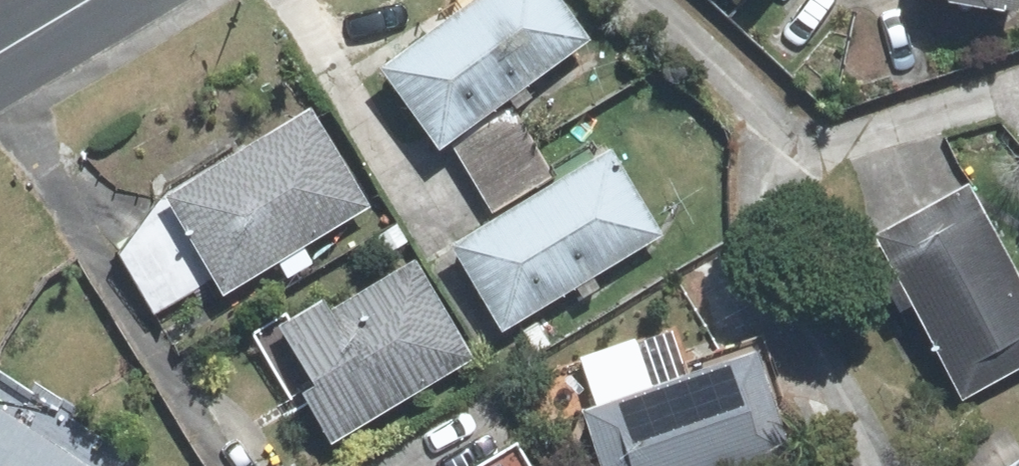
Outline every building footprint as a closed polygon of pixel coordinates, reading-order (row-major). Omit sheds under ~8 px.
[(372,70),(433,154),(588,41),(558,0),(468,0),(372,70)] [(1009,16),(1012,0),(917,0),(1009,16)] [(216,300),(367,210),(305,106),(153,196),(156,201),(114,260),(150,320),(208,286),(216,300)] [(515,108),(451,145),(492,215),(556,178),(515,108)] [(609,150),(444,247),(497,336),(661,238),(609,150)] [(860,239),(954,409),(1018,373),(1018,295),(959,185),(860,239)] [(302,409),(326,448),(471,362),(410,260),(325,310),(318,298),(249,339),(294,414),(302,409)] [(568,412),(586,465),(758,465),(799,452),(762,345),(568,412)] [(0,415),(0,465),(83,465),(0,415)]
